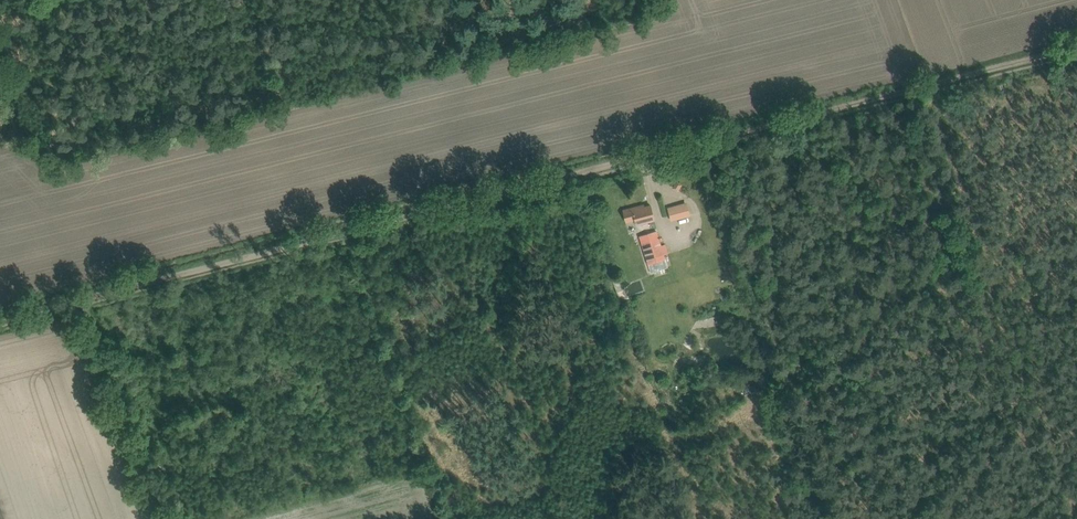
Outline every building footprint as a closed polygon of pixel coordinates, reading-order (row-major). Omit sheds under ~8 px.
[(676,204),(668,207),(671,219),(679,217),(676,204)] [(641,205),(623,210),(627,222),(636,220),(637,225),(655,220),(650,205),(641,207),(641,205)] [(638,232),(648,264),(665,258),(656,227),(638,232)] [(720,314),(718,303),(694,308),(696,319),(720,314)]
